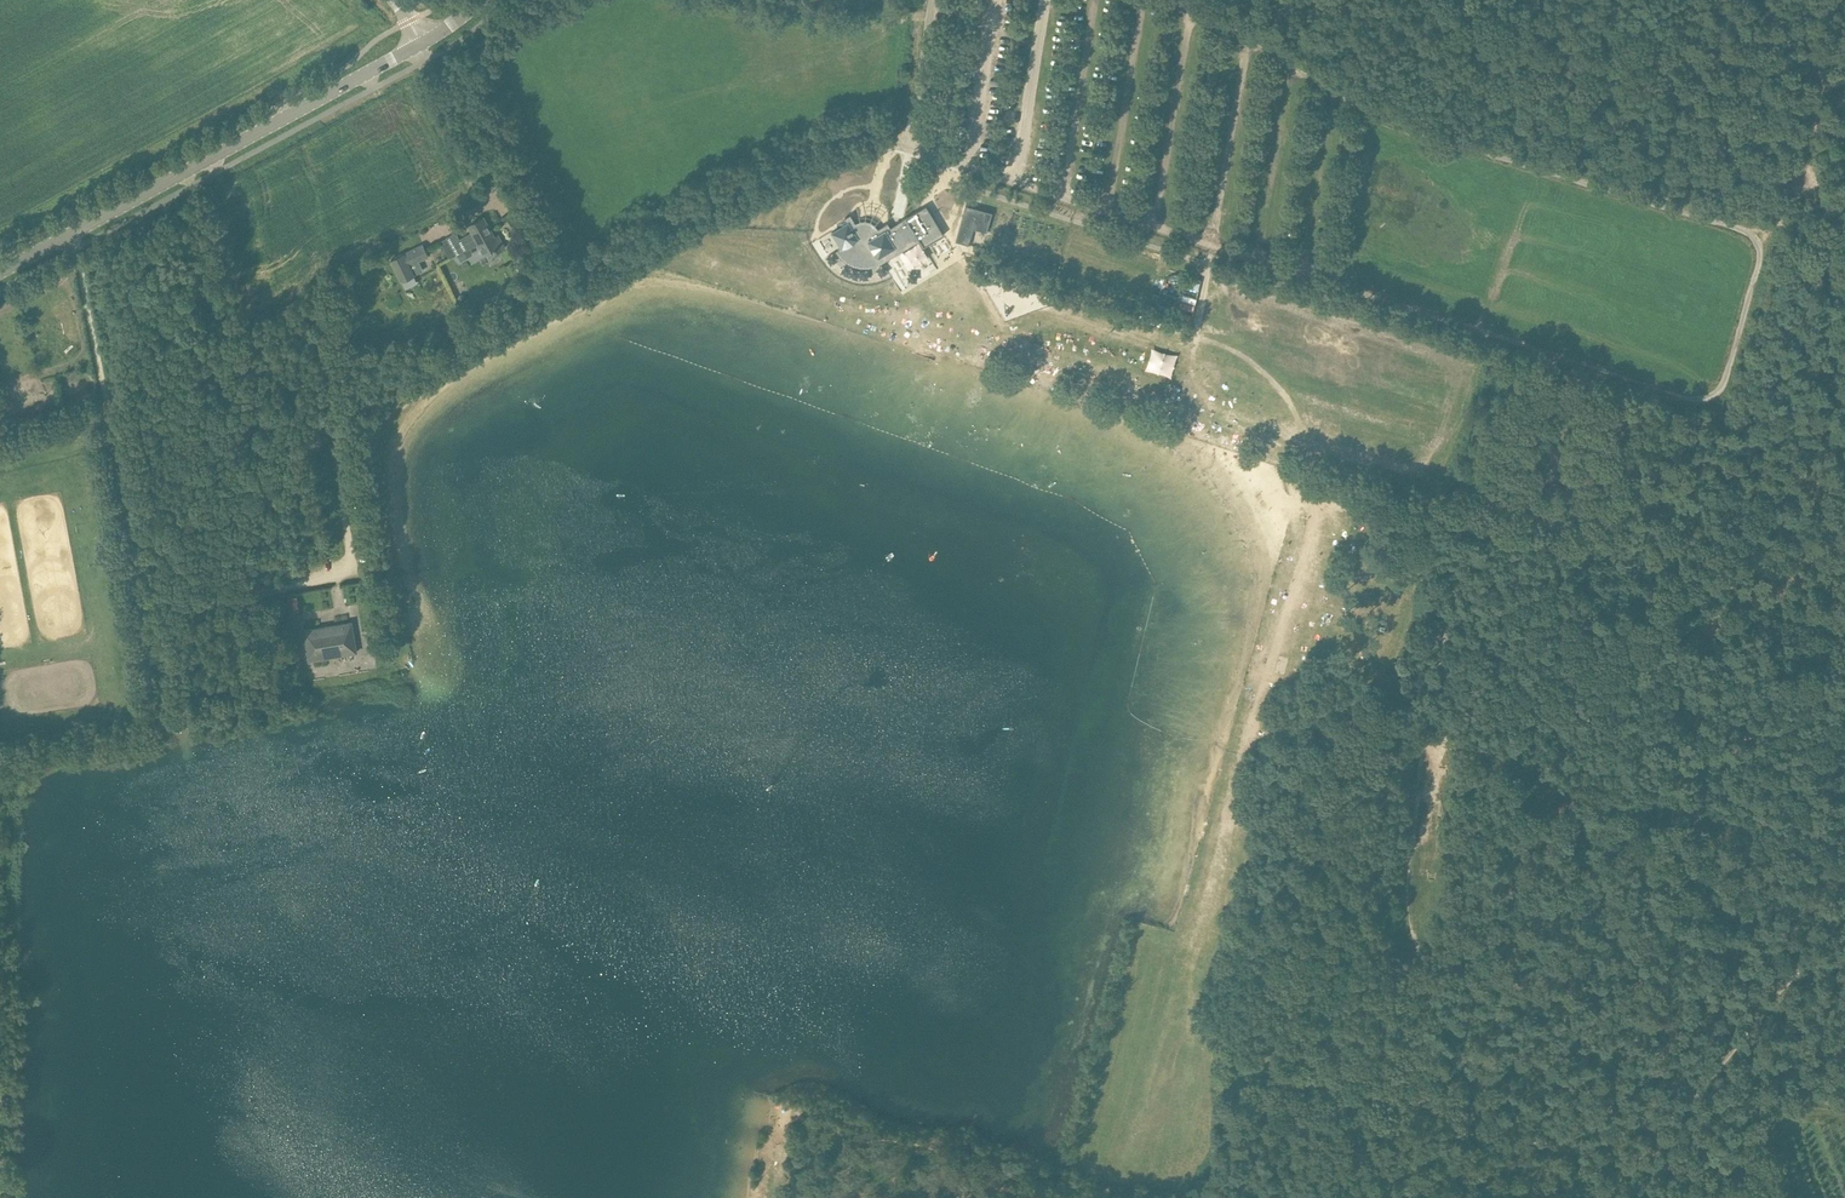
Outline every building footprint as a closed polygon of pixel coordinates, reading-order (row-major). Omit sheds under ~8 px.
[(860,220),(859,220),(856,221),(851,213),(845,217),(847,220),(831,231),(841,247),(836,250),(841,256),(846,261),(853,264),(861,266),(869,266),(876,265),(883,262),(879,255),(895,245),(898,251),(919,238),(920,239),(924,245),(944,233),(943,232),(939,225),(927,204),(922,207),(885,229),(881,231),(875,223),(874,223),(873,222),(871,221),(868,220),(867,220),(866,220),(864,220),(863,220),(860,220)] [(974,228),(987,232),(992,212),(966,205),(956,240),(969,244),(974,228)] [(447,237),(440,241),(450,258),(456,254),(456,255),(466,249),(479,243),(484,254),(494,248),(495,249),(496,249),(498,252),(506,247),(499,234),(494,236),(484,217),(469,225),(472,232),(460,239),(456,231),(446,236),(447,237)] [(403,253),(390,259),(401,282),(415,274),(411,265),(429,256),(423,242),(403,252),(403,253)] [(1190,300),(1183,298),(1176,320),(1183,322),(1190,300)] [(457,323),(451,326),(455,335),(462,332),(457,323)] [(358,649),(354,620),(337,622),(307,627),(311,657),(358,649)]
